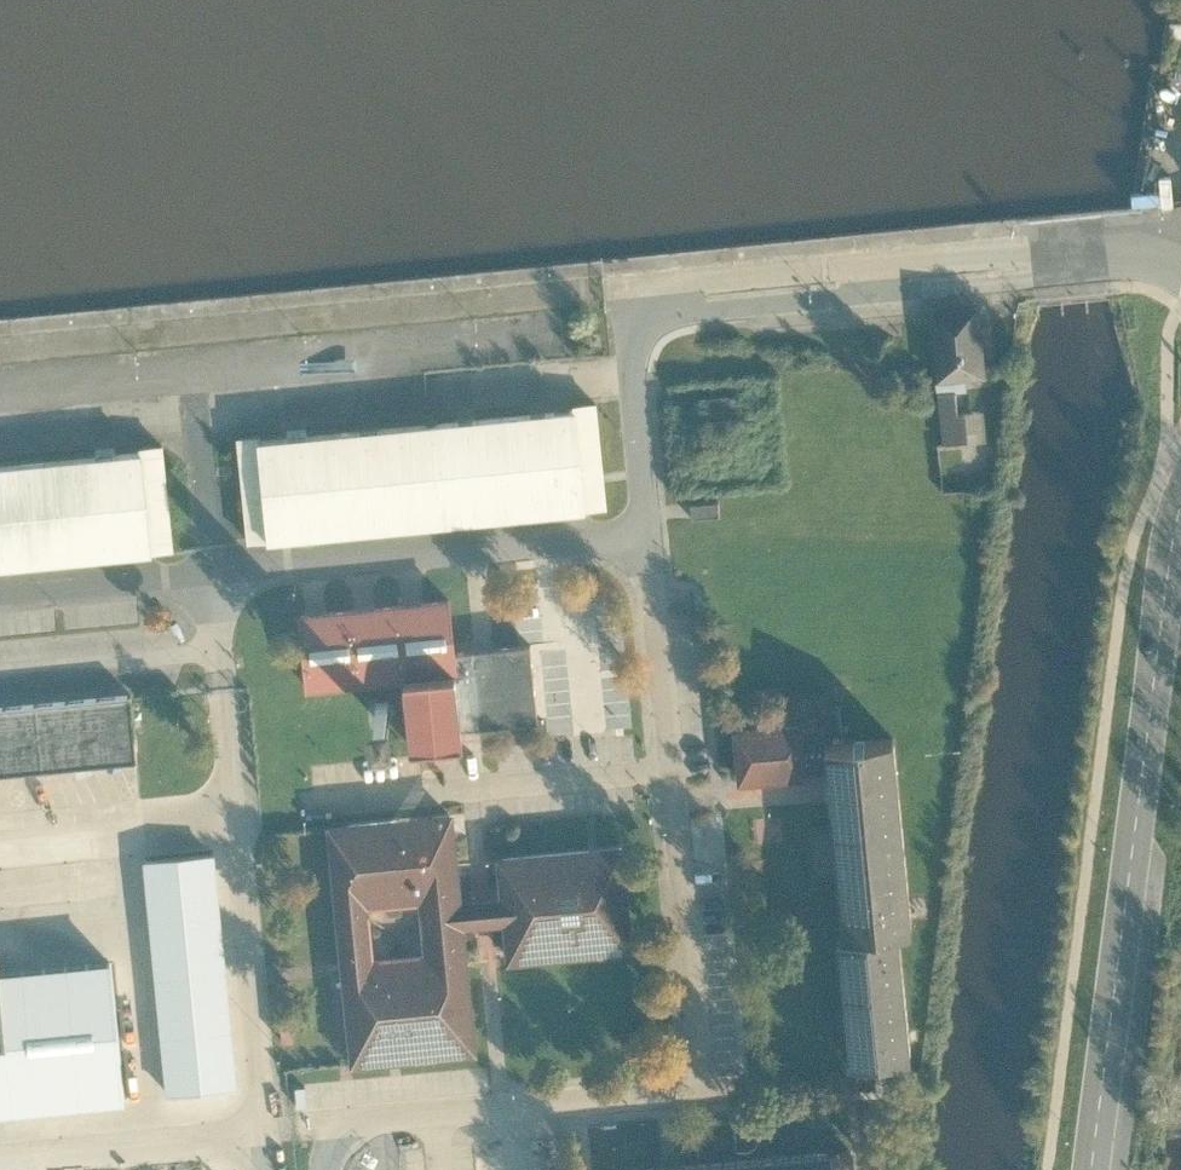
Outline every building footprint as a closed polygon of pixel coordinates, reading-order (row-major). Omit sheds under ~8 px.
[(978,317),(932,321),(937,376),(983,372),(978,317)] [(954,389),(937,391),(941,440),(964,438),(962,411),(956,411),(954,389)] [(260,432),(238,435),(247,540),(268,538),(270,555),(589,527),(587,505),(607,503),(596,401),(573,402),(574,407),(429,420),(260,436),(260,432)] [(173,548),(162,442),(140,444),(140,449),(0,462),(0,564),(173,548)] [(718,500),(688,502),(689,515),(718,513),(718,500)] [(449,598),(301,612),(308,684),(404,675),(405,677),(406,677),(413,744),(461,739),(461,737),(460,737),(459,725),(538,717),(530,642),(453,650),(449,598)] [(137,760),(131,693),(0,705),(0,773),(137,760)] [(805,725),(729,729),(733,779),(826,771),(841,943),(834,946),(843,1068),(911,1061),(900,932),(914,930),(893,738),(826,742),(824,723),(805,725)] [(622,845),(498,857),(502,897),(463,900),(455,812),(328,823),(350,1068),(478,1056),(466,927),(505,923),(508,962),(632,950),(622,845)] [(145,859),(168,1092),(236,1086),(213,852),(145,859)] [(124,1097),(110,961),(1,972),(0,963),(0,1109),(124,1097)]
